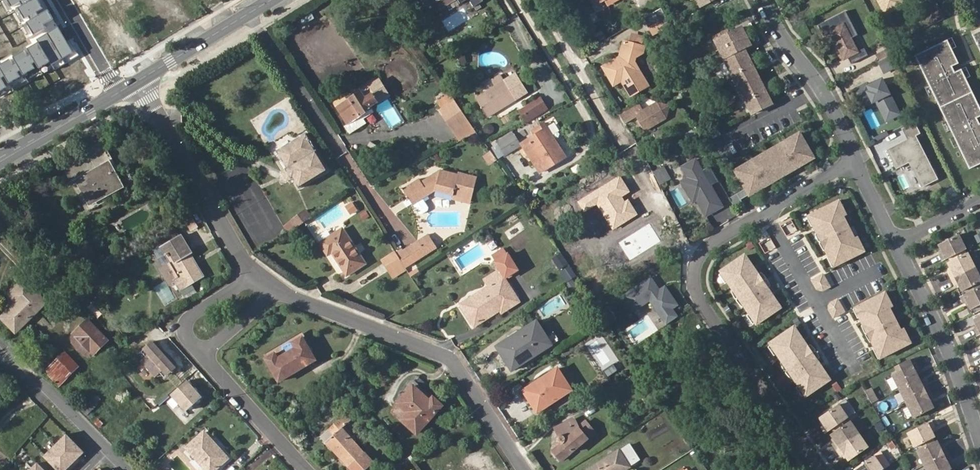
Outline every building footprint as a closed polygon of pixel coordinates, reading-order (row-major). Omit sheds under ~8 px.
[(13,8),(22,3),(24,6),(25,5),(32,1),(31,0),(8,0),(13,8)] [(20,8),(26,18),(30,15),(33,19),(40,15),(38,12),(43,9),(39,0),(34,0),(32,1),(25,5),(24,6),(20,8)] [(433,17),(459,1),(461,0),(422,0),(433,17)] [(470,0),(475,8),(485,2),(484,0),(470,0)] [(884,14),(901,5),(898,0),(877,0),(884,14)] [(49,10),(27,23),(35,36),(47,29),(44,24),(54,18),(49,10)] [(852,10),(823,23),(828,35),(837,31),(852,63),(872,54),(852,10)] [(463,11),(446,18),(450,27),(467,19),(463,11)] [(730,28),(716,35),(735,72),(736,75),(748,97),(749,101),(755,112),(775,102),(771,94),(768,89),(766,84),(758,68),(755,63),(752,58),(748,50),(742,53),(740,50),(753,43),(744,26),(731,32),(730,28)] [(59,30),(27,48),(31,55),(35,62),(41,71),(72,52),(59,30)] [(971,34),(979,53),(979,30),(971,34)] [(955,47),(950,38),(946,40),(951,49),(955,47)] [(951,49),(946,40),(914,55),(918,64),(921,70),(925,79),(951,66),(958,63),(953,54),(951,49)] [(635,92),(648,85),(635,62),(636,55),(643,51),(644,45),(623,41),(621,50),(624,54),(622,60),(618,62),(612,60),(605,64),(604,69),(613,85),(626,77),(635,92)] [(620,55),(612,60),(618,62),(622,60),(624,54),(621,50),(620,55)] [(25,51),(14,57),(25,76),(36,69),(33,64),(35,62),(31,55),(28,57),(25,51)] [(962,61),(957,52),(953,54),(958,63),(962,61)] [(914,55),(910,57),(914,66),(918,64),(914,55)] [(877,62),(882,73),(895,67),(890,56),(877,62)] [(0,65),(11,84),(22,77),(19,72),(21,71),(17,63),(14,65),(10,59),(0,65)] [(953,72),(951,66),(925,79),(928,85),(953,72)] [(969,76),(965,67),(961,69),(965,78),(969,76)] [(928,85),(933,94),(945,121),(950,129),(950,130),(975,118),(979,116),(979,109),(978,105),(965,78),(961,69),(960,69),(953,72),(928,85)] [(921,70),(917,71),(921,81),(925,79),(921,70)] [(360,86),(331,102),(347,133),(366,123),(362,117),(373,112),(370,106),(389,96),(378,76),(360,86)] [(882,80),(854,94),(861,108),(876,101),(884,119),(898,112),(882,80)] [(476,99),(488,118),(517,100),(505,82),(476,99)] [(924,87),(928,96),(933,94),(928,85),(924,87)] [(450,92),(433,102),(458,142),(474,133),(450,92)] [(542,100),(523,108),(527,118),(547,109),(542,100)] [(621,115),(626,123),(637,116),(645,130),(667,118),(669,105),(657,102),(643,110),(639,104),(621,115)] [(527,118),(523,108),(519,110),(525,123),(548,112),(547,109),(527,118)] [(953,136),(978,124),(975,118),(950,130),(953,136)] [(945,121),(941,122),(946,131),(950,129),(945,121)] [(916,122),(902,129),(907,140),(887,150),(897,169),(909,163),(921,188),(938,180),(916,136),(921,134),(916,122)] [(979,163),(979,123),(978,124),(953,136),(957,145),(969,169),(979,163)] [(552,138),(542,124),(532,131),(535,134),(523,143),(530,153),(536,161),(545,154),(539,146),(552,138)] [(805,137),(802,132),(789,140),(791,145),(805,137)] [(295,164),(288,168),(287,169),(293,179),(295,178),(301,188),(319,176),(329,170),(311,141),(312,140),(307,133),(284,147),(295,164)] [(524,157),(530,153),(523,143),(517,134),(494,149),(506,165),(523,154),(524,157)] [(953,136),(949,138),(953,147),(957,145),(953,136)] [(754,166),(741,174),(749,188),(752,194),(766,186),(758,173),(764,170),(771,183),(798,168),(790,155),(795,152),(803,165),(817,157),(805,137),(791,145),(789,140),(783,143),(786,147),(773,155),(759,163),(757,159),(752,162),(754,166)] [(104,196),(105,198),(126,187),(100,140),(67,159),(78,180),(80,180),(92,202),(104,196)] [(783,143),(770,151),(773,155),(786,147),(783,143)] [(278,151),(288,168),(295,164),(284,147),(278,151)] [(204,155),(211,167),(223,160),(216,148),(204,155)] [(488,166),(497,160),(490,150),(482,155),(488,166)] [(773,155),(770,151),(757,159),(759,163),(773,155)] [(795,152),(790,155),(798,168),(803,165),(795,152)] [(697,157),(678,167),(706,218),(725,208),(697,157)] [(752,162),(738,170),(741,174),(754,166),(752,162)] [(659,185),(671,179),(663,165),(651,172),(659,185)] [(435,190),(453,195),(471,200),(478,177),(459,172),(459,174),(440,168),(438,176),(431,174),(420,181),(418,178),(402,188),(406,196),(414,191),(419,199),(435,190)] [(764,170),(758,173),(766,186),(771,183),(764,170)] [(621,176),(578,202),(585,213),(598,205),(613,229),(637,214),(625,195),(631,192),(621,176)] [(752,194),(749,188),(731,198),(737,208),(745,203),(743,200),(752,194)] [(411,204),(419,199),(414,191),(406,196),(411,204)] [(471,200),(453,195),(452,199),(471,204),(471,200)] [(849,213),(842,199),(812,214),(817,223),(814,224),(815,224),(818,232),(821,231),(829,247),(827,248),(827,249),(830,256),(833,255),(837,264),(867,250),(860,236),(857,237),(846,214),(849,213)] [(357,210),(351,202),(345,206),(350,214),(357,210)] [(747,205),(738,210),(741,214),(749,209),(747,205)] [(304,207),(282,225),(288,233),(310,215),(304,207)] [(20,220),(25,228),(34,223),(29,214),(20,220)] [(650,223),(618,243),(630,261),(661,241),(650,223)] [(321,244),(328,256),(333,253),(347,276),(365,264),(343,230),(321,244)] [(829,247),(821,231),(818,232),(817,232),(821,240),(826,249),(827,249),(827,248),(829,247)] [(181,232),(155,247),(166,266),(173,262),(182,277),(177,280),(183,290),(207,276),(181,232)] [(968,249),(961,234),(941,244),(944,251),(941,253),(945,260),(951,257),(965,250),(968,249)] [(427,246),(432,253),(438,250),(429,236),(419,242),(422,249),(427,246)] [(397,255),(405,269),(414,263),(432,253),(427,246),(422,249),(419,242),(406,249),(397,255)] [(951,257),(952,260),(967,253),(965,250),(951,257)] [(551,258),(559,269),(568,263),(560,252),(551,258)] [(747,252),(720,270),(758,325),(784,306),(747,252)] [(953,269),(950,271),(953,278),(977,266),(970,252),(967,253),(952,260),(950,262),(953,269)] [(400,276),(407,271),(405,269),(397,255),(384,263),(392,275),(397,271),(400,276)] [(495,263),(505,278),(517,270),(507,255),(495,263)] [(953,278),(957,285),(960,283),(964,291),(967,289),(979,283),(979,273),(977,266),(953,278)] [(394,279),(400,276),(397,271),(392,275),(394,279)] [(499,272),(485,280),(490,288),(501,281),(506,290),(509,288),(499,272)] [(832,286),(824,273),(813,279),(818,287),(824,289),(832,286)] [(651,278),(624,296),(634,311),(650,300),(667,325),(678,317),(672,309),(678,305),(665,286),(659,291),(651,278)] [(24,279),(10,293),(17,300),(20,303),(17,306),(14,303),(1,315),(15,330),(45,301),(24,279)] [(490,288),(462,304),(474,325),(500,309),(501,311),(517,302),(509,288),(506,290),(501,281),(490,288)] [(968,293),(979,287),(979,283),(967,289),(968,293)] [(962,296),(966,303),(969,301),(973,308),(979,305),(979,287),(968,293),(962,296)] [(894,305),(887,291),(858,306),(863,315),(860,316),(864,323),(864,324),(867,323),(875,339),(872,340),(872,341),(876,348),(879,347),(883,356),(913,342),(905,328),(903,329),(891,306),(894,305)] [(838,298),(832,301),(830,308),(835,317),(846,310),(838,298)] [(858,306),(854,308),(859,317),(860,316),(863,315),(858,306)] [(71,338),(72,344),(83,355),(89,357),(92,354),(93,354),(108,340),(98,330),(101,328),(97,324),(95,326),(88,320),(73,334),(74,335),(71,338)] [(552,346),(538,322),(518,335),(521,339),(536,329),(547,349),(552,346)] [(864,324),(864,323),(863,324),(866,332),(867,332),(868,333),(867,333),(872,341),(872,340),(875,339),(867,323),(864,324)] [(796,325),(770,343),(808,397),(834,379),(796,325)] [(521,339),(518,335),(498,348),(513,371),(547,349),(536,329),(521,339)] [(601,334),(585,343),(598,367),(615,357),(601,334)] [(278,382),(315,361),(302,339),(265,360),(278,382)] [(175,368),(151,341),(142,349),(147,355),(140,362),(155,378),(161,372),(166,377),(175,368)] [(876,348),(875,348),(879,357),(883,356),(879,347),(876,348)] [(42,374),(56,388),(79,366),(65,353),(42,374)] [(917,362),(893,373),(901,388),(920,378),(917,371),(921,369),(917,362)] [(612,364),(602,370),(606,376),(616,370),(612,364)] [(571,391),(558,369),(523,391),(537,413),(571,391)] [(908,402),(931,391),(928,384),(924,386),(920,378),(901,388),(908,402)] [(202,397),(186,381),(170,396),(185,412),(202,397)] [(408,382),(398,392),(391,410),(413,387),(430,402),(433,398),(415,381),(412,381),(408,382)] [(413,387),(391,410),(417,434),(442,406),(433,398),(430,402),(413,387)] [(870,403),(878,399),(872,387),(864,390),(870,403)] [(908,402),(915,417),(935,407),(931,399),(935,398),(931,391),(908,402)] [(839,402),(817,418),(849,461),(871,446),(839,402)] [(365,455),(364,454),(341,429),(346,425),(340,418),(327,430),(334,436),(328,441),(341,455),(339,457),(349,469),(350,469),(361,459),(365,455)] [(932,419),(908,431),(916,446),(919,445),(933,437),(936,436),(932,428),(935,427),(932,419)] [(557,439),(556,441),(558,444),(561,445),(553,452),(561,462),(595,433),(585,422),(578,429),(573,420),(555,430),(559,436),(557,439)] [(206,428),(186,446),(207,469),(218,469),(231,458),(206,428)] [(326,443),(328,441),(334,436),(327,430),(320,437),(326,443)] [(44,457),(56,469),(66,469),(85,452),(67,434),(44,457)] [(933,437),(919,445),(920,447),(935,440),(933,437)] [(920,447),(918,449),(925,463),(948,452),(945,445),(941,447),(937,439),(935,440),(920,447)] [(326,443),(339,457),(341,455),(328,441),(326,443)] [(639,459),(630,445),(619,452),(619,451),(588,469),(625,469),(629,467),(628,466),(639,459)] [(925,463),(928,469),(947,469),(949,469),(952,468),(948,460),(952,458),(948,452),(925,463)] [(365,453),(364,454),(365,455),(361,459),(367,467),(373,462),(365,453)] [(856,469),(886,469),(877,456),(856,469)] [(1,469),(16,469),(20,465),(11,457),(1,469)] [(361,459),(350,469),(351,469),(364,469),(367,467),(361,459)]
